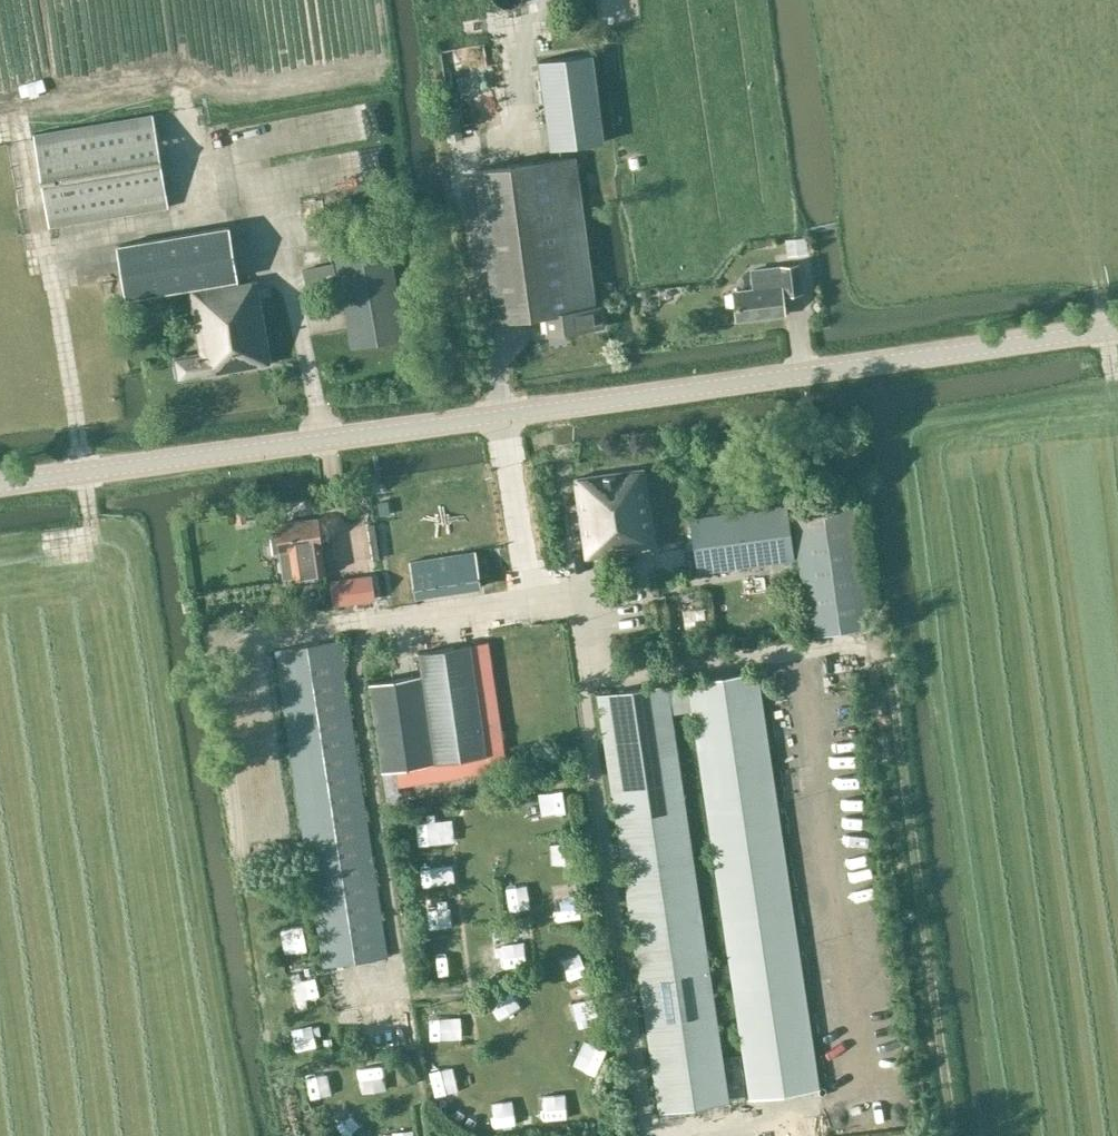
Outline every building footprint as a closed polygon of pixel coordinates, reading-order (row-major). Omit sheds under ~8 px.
[(550,148),(605,141),(593,54),(538,61),(550,148)] [(467,87),(454,94),(460,106),(473,100),(467,87)] [(169,206),(153,114),(34,134),(49,226),(169,206)] [(8,134),(9,156),(31,155),(29,132),(8,134)] [(548,334),(604,326),(601,302),(595,303),(576,157),(475,170),(496,321),(545,314),(548,334)] [(126,298),(238,279),(229,226),(117,245),(126,298)] [(808,254),(806,237),(786,239),(788,256),(808,254)] [(306,283),(337,275),(330,246),(300,253),(306,283)] [(351,348),(406,337),(391,247),(335,257),(351,348)] [(756,289),(735,291),(737,318),(784,313),(782,293),(786,293),(786,294),(803,292),(801,265),(754,269),(756,289)] [(204,376),(272,363),(256,278),(190,289),(200,353),(173,359),(177,381),(204,377),(204,376)] [(120,361),(122,384),(136,382),(134,360),(120,361)] [(637,547),(655,544),(644,467),(577,478),(589,566),(612,563),(611,553),(637,550),(637,547)] [(788,504),(691,518),(699,573),(795,559),(799,559),(808,637),(874,627),(855,495),(788,504)] [(389,499),(377,501),(378,515),(390,514),(389,499)] [(246,510),(234,511),(235,523),(247,522),(246,510)] [(319,517),(276,524),(281,560),(292,558),(294,576),(326,573),(319,517)] [(477,551),(427,558),(409,561),(415,597),(482,586),(477,551)] [(335,606),(380,600),(376,574),(331,581),(335,606)] [(344,660),(349,659),(347,643),(342,644),(342,639),(275,650),(324,966),(388,956),(344,660)] [(489,755),(472,644),(419,652),(423,674),(370,682),(383,771),(489,755)] [(661,1112),(731,1101),(673,710),(695,706),(753,1098),(820,1089),(758,670),(599,694),(661,1112)] [(524,821),(561,818),(559,791),(522,795),(524,821)] [(547,875),(569,873),(567,847),(545,849),(547,875)] [(503,909),(525,904),(520,882),(498,887),(503,909)] [(448,886),(426,890),(427,899),(449,896),(448,886)] [(567,888),(547,895),(558,928),(578,921),(567,888)] [(301,927),(277,927),(278,953),(302,953),(301,927)] [(495,966),(494,942),(473,942),(474,967),(495,966)] [(530,943),(509,946),(512,969),(533,966),(530,943)] [(552,953),(569,988),(590,977),(572,943),(552,953)] [(568,993),(571,1017),(592,1014),(589,990),(568,993)] [(448,1031),(437,1034),(441,1046),(462,1040),(456,1019),(445,1022),(448,1031)] [(349,1035),(349,1046),(368,1046),(368,1034),(349,1035)] [(568,1101),(552,1102),(553,1124),(569,1123),(568,1101)] [(454,1129),(471,1133),(478,1109),(461,1105),(454,1129)]
